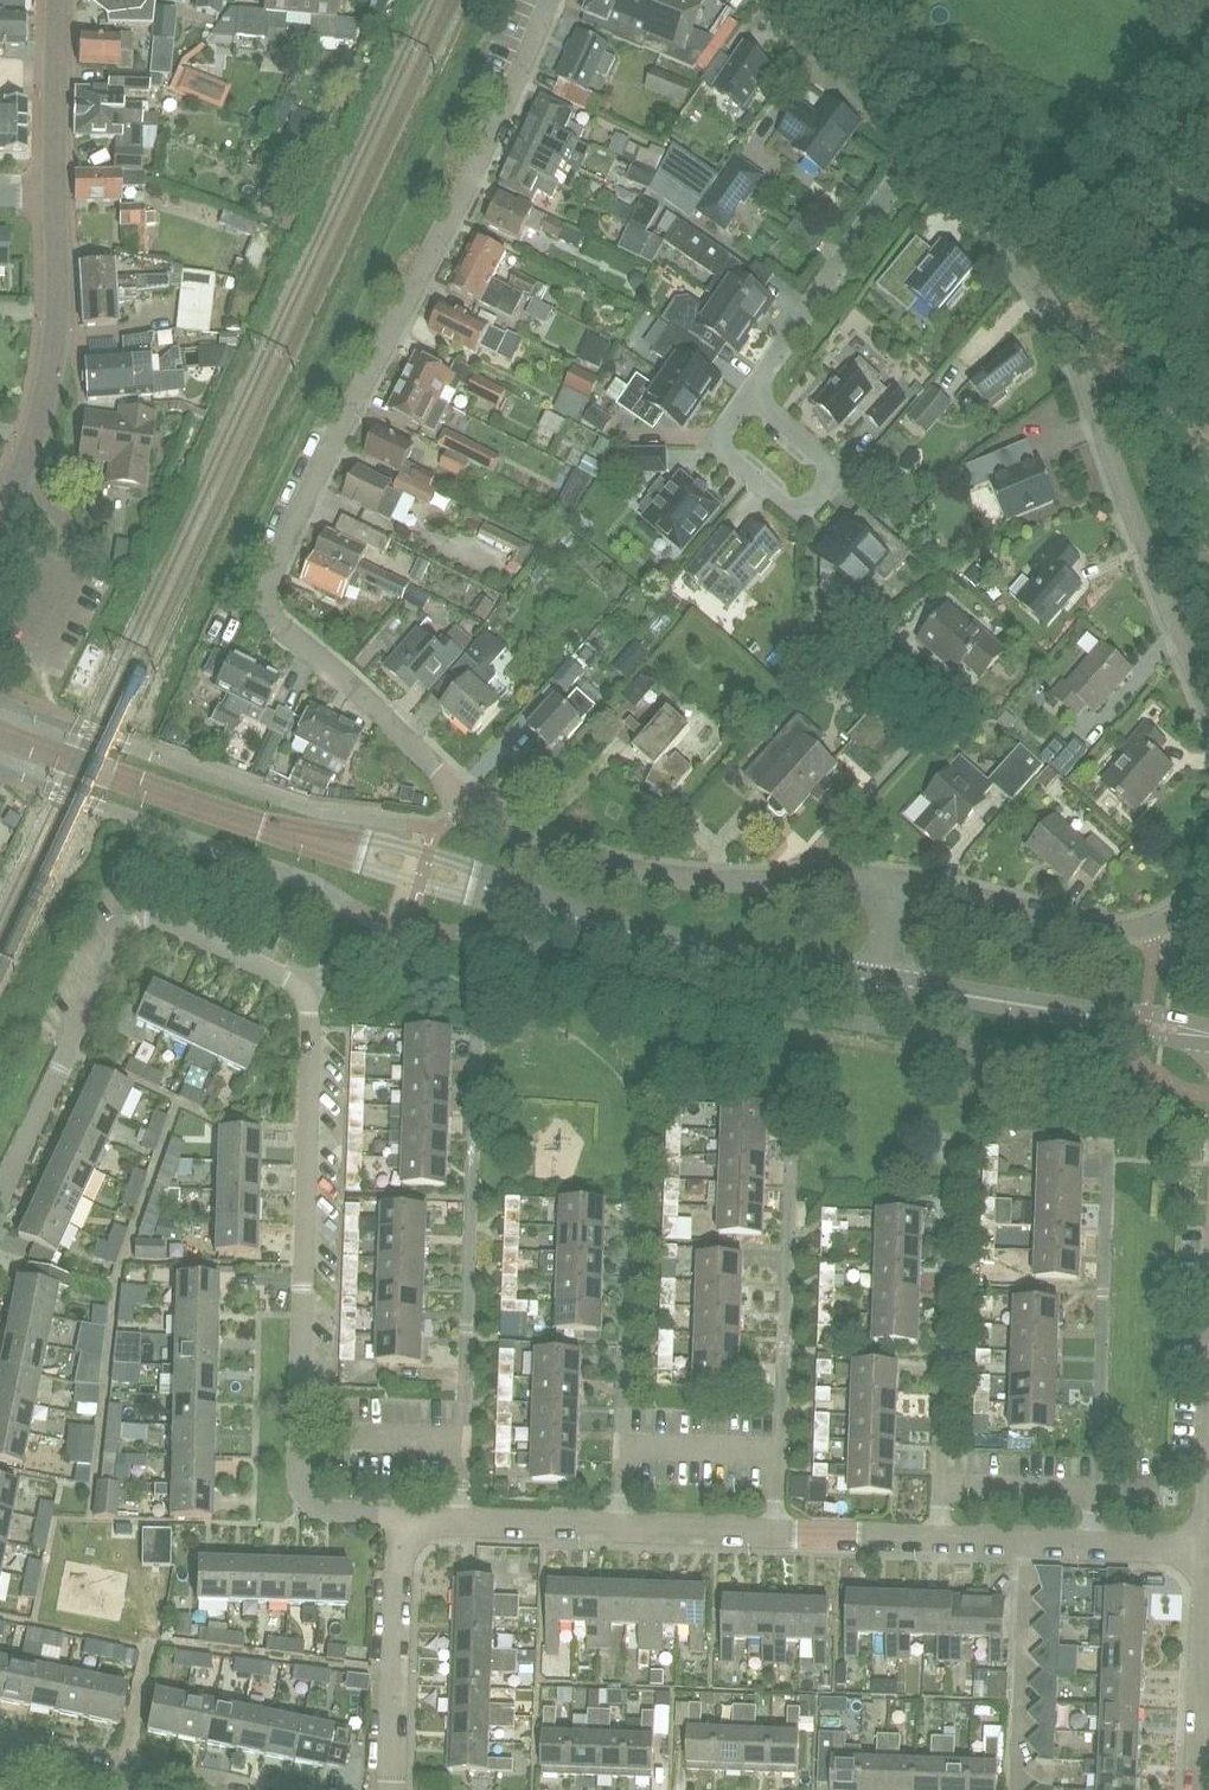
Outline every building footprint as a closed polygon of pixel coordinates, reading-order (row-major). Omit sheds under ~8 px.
[(24,15),(24,0),(0,0),(0,14),(24,15)] [(155,5),(153,0),(103,0),(106,25),(153,26),(155,5)] [(197,8),(219,14),(223,0),(200,0),(197,8)] [(313,0),(265,0),(264,11),(238,9),(236,36),(264,38),(265,29),(288,31),(289,15),(311,18),(313,0)] [(311,18),(309,39),(333,41),(336,15),(340,16),(341,2),(337,1),(337,0),(313,0),(311,18)] [(705,54),(687,47),(705,0),(590,0),(584,15),(586,16),(583,23),(614,36),(614,37),(644,49),(645,48),(695,67),(705,54)] [(171,9),(156,8),(153,37),(168,38),(171,9)] [(24,15),(0,14),(0,46),(25,47),(25,43),(28,40),(29,32),(25,28),(25,15),(24,15)] [(586,91),(587,91),(595,73),(606,78),(615,59),(604,54),(608,46),(579,33),(558,78),(560,79),(586,91)] [(132,71),(132,54),(119,53),(120,36),(81,34),(81,38),(78,41),(78,47),(80,50),(79,65),(118,67),(117,70),(132,71)] [(739,49),(714,86),(747,109),(772,72),(739,49)] [(529,52),(525,70),(548,74),(551,57),(529,52)] [(645,88),(688,105),(701,87),(652,67),(645,88)] [(75,114),(148,115),(148,104),(123,104),(123,91),(149,92),(149,87),(149,76),(110,74),(109,91),(76,90),(75,114)] [(149,76),(149,87),(160,88),(161,76),(149,76)] [(586,91),(560,79),(553,94),(587,109),(589,107),(599,112),(605,99),(587,91),(586,91)] [(542,98),(532,121),(578,143),(584,130),(570,124),(575,114),(542,98)] [(27,152),(27,101),(5,101),(5,102),(0,102),(0,152),(27,152)] [(818,117),(802,105),(780,134),(796,146),(794,149),(825,173),(861,124),(830,101),(818,117)] [(115,162),(143,171),(142,129),(156,129),(156,116),(75,114),(75,137),(116,139),(115,162)] [(290,114),(283,133),(309,144),(317,125),(290,114)] [(554,157),(568,164),(578,143),(532,121),(521,142),(554,157)] [(568,164),(554,157),(521,142),(511,164),(558,186),(564,174),(568,164)] [(622,158),(638,164),(656,171),(665,152),(653,147),(649,152),(629,144),(622,158)] [(655,173),(700,204),(716,180),(668,146),(655,173)] [(737,157),(698,210),(727,231),(737,217),(734,215),(742,202),(746,205),(752,196),(740,187),(753,169),(737,157)] [(143,171),(115,162),(115,172),(76,173),(76,203),(121,202),(121,187),(144,187),(144,172),(143,172),(143,171)] [(558,186),(511,164),(501,187),(533,202),(538,191),(552,198),(558,186)] [(655,173),(634,164),(627,181),(648,190),(655,173)] [(690,219),(700,204),(655,173),(648,190),(690,219)] [(295,190),(277,182),(271,196),(289,205),(295,190)] [(521,240),(527,227),(534,211),(519,204),(518,206),(501,198),(489,225),(521,240)] [(220,213),(198,204),(194,213),(216,223),(220,213)] [(611,215),(630,224),(636,211),(623,205),(616,205),(611,215)] [(138,228),(147,227),(147,225),(154,225),(155,215),(147,215),(147,210),(146,206),(120,206),(120,228),(138,228)] [(664,242),(717,278),(707,293),(717,299),(754,325),(762,314),(766,316),(776,302),(745,281),(752,270),(679,220),(664,242)] [(618,248),(622,250),(640,258),(653,237),(629,225),(618,248)] [(7,267),(8,232),(0,232),(0,267),(7,267)] [(476,238),(463,263),(493,278),(506,253),(476,238)] [(899,262),(878,287),(910,313),(921,299),(937,312),(941,307),(947,311),(966,289),(960,284),(973,268),(946,245),(918,277),(899,262)] [(463,263),(450,289),(451,289),(473,300),(480,304),(495,312),(509,319),(522,295),(507,288),(492,280),(493,278),(463,263)] [(79,266),(81,296),(134,294),(134,284),(133,277),(115,278),(114,264),(79,266)] [(169,285),(181,286),(183,269),(172,264),(171,264),(169,285)] [(515,273),(507,288),(522,295),(528,299),(536,284),(515,273)] [(644,282),(641,276),(636,274),(631,276),(628,282),(631,287),(636,289),(641,287),(644,282)] [(209,333),(214,289),(181,286),(176,329),(209,333)] [(134,294),(81,296),(83,327),(118,324),(117,303),(135,302),(134,294)] [(754,325),(717,299),(709,310),(691,298),(673,325),(700,344),(709,331),(741,353),(750,339),(746,337),(754,325)] [(507,335),(465,315),(443,305),(442,304),(441,306),(434,305),(430,315),(435,319),(429,332),(477,354),(481,347),(498,355),(507,335)] [(671,365),(663,376),(701,402),(709,390),(713,393),(723,379),(691,357),(700,344),(673,325),(654,353),(671,365)] [(593,354),(599,334),(587,331),(581,351),(593,354)] [(85,358),(86,381),(107,379),(107,378),(152,375),(151,355),(154,335),(123,339),(124,356),(85,358)] [(617,368),(628,348),(608,337),(597,357),(617,368)] [(1004,393),(1034,370),(1016,348),(971,383),(989,406),(989,405),(993,410),(1008,398),(1004,393)] [(403,383),(450,406),(460,386),(469,390),(476,376),(477,373),(457,364),(453,373),(420,356),(418,360),(415,359),(410,370),(406,370),(403,376),(405,379),(403,383)] [(834,422),(840,427),(859,406),(868,414),(866,417),(880,429),(906,401),(892,388),(887,393),(871,379),(875,375),(860,361),(850,371),(847,369),(815,404),(818,407),(816,409),(829,428),(834,422)] [(599,379),(576,369),(567,387),(590,398),(599,379)] [(107,379),(86,381),(87,401),(132,399),(132,398),(153,397),(153,393),(178,392),(178,375),(152,376),(152,375),(107,378),(107,379)] [(701,402),(663,376),(656,387),(638,375),(617,405),(645,424),(655,408),(683,428),(701,402)] [(507,392),(476,376),(469,390),(467,393),(498,409),(507,392)] [(393,411),(436,434),(450,406),(403,383),(401,386),(398,387),(395,392),(396,396),(391,405),(395,407),(393,411)] [(932,387),(907,417),(927,434),(952,404),(932,387)] [(580,422),(598,434),(608,418),(591,406),(580,422)] [(83,458),(110,461),(108,485),(148,490),(148,488),(146,488),(154,414),(121,410),(120,419),(86,415),(83,441),(83,451),(83,458)] [(400,474),(436,492),(439,493),(443,486),(433,481),(435,477),(417,468),(407,463),(415,446),(379,429),(377,434),(372,434),(369,440),(372,444),(366,456),(401,473),(400,474)] [(446,430),(439,445),(479,466),(487,451),(446,430)] [(666,451),(626,451),(626,472),(666,472),(666,451)] [(1005,451),(967,468),(976,491),(991,484),(1006,522),(1057,501),(1056,498),(1041,462),(1036,464),(1015,472),(1005,451)] [(447,452),(440,467),(463,478),(470,463),(447,452)] [(584,457),(578,470),(592,477),(596,479),(602,466),(584,457)] [(396,511),(404,497),(389,489),(391,484),(360,468),(345,498),(391,522),(396,511)] [(576,469),(566,487),(583,496),(592,477),(578,470),(576,469)] [(430,505),(436,492),(400,474),(394,487),(430,505)] [(682,475),(670,489),(662,482),(652,493),(654,495),(642,509),(649,514),(645,519),(683,551),(720,508),(705,495),(708,492),(700,484),(697,488),(682,475)] [(396,511),(392,520),(402,525),(414,502),(404,497),(396,511)] [(358,568),(361,562),(369,546),(384,554),(391,540),(385,536),(343,516),(334,534),(328,532),(317,555),(340,566),(342,560),(358,568)] [(859,592),(884,564),(895,573),(912,554),(880,525),(869,538),(847,519),(816,554),(821,559),(821,592),(859,592)] [(780,547),(753,524),(731,550),(717,538),(687,573),(710,592),(725,575),(744,590),(757,574),(761,577),(772,564),(769,561),(780,547)] [(1047,625),(1081,586),(1067,573),(1079,559),(1058,540),(1034,567),(1043,575),(1020,602),(1047,625)] [(388,575),(361,562),(358,568),(342,560),(340,566),(317,555),(304,582),(326,593),(324,598),(336,603),(339,599),(343,601),(350,585),(355,588),(360,578),(382,589),(392,594),(403,599),(408,589),(410,585),(388,575)] [(418,559),(414,568),(425,573),(429,564),(418,559)] [(984,576),(973,567),(961,580),(972,589),(984,576)] [(408,589),(403,599),(422,609),(427,598),(408,589)] [(672,613),(681,603),(666,590),(658,600),(672,613)] [(982,677),(1005,651),(974,624),(972,627),(949,606),(920,640),(956,672),(965,662),(982,677)] [(455,625),(443,640),(436,647),(417,631),(385,667),(410,689),(418,681),(428,690),(459,654),(461,656),(473,641),(455,625)] [(442,708),(473,735),(500,706),(485,692),(497,679),(497,674),(491,669),(507,651),(487,633),(444,679),(457,691),(442,708)] [(622,655),(637,668),(647,656),(633,644),(622,655)] [(1095,713),(1132,671),(1103,645),(1068,686),(1064,682),(1052,695),(1078,717),(1088,706),(1095,713)] [(224,728),(255,666),(244,661),(244,658),(237,655),(235,656),(230,654),(227,660),(214,654),(204,674),(217,681),(214,688),(230,695),(225,707),(218,704),(210,721),(216,724),(224,728)] [(552,679),(568,693),(585,673),(570,660),(552,679)] [(263,716),(281,679),(277,677),(277,674),(270,671),(268,672),(255,666),(224,728),(233,732),(241,717),(245,719),(250,710),(263,716)] [(861,688),(845,673),(834,686),(850,700),(861,688)] [(547,749),(549,746),(551,749),(564,735),(567,738),(582,721),(595,707),(590,703),(578,692),(565,706),(557,698),(529,729),(539,738),(537,740),(537,743),(543,749),(547,749)] [(857,701),(844,732),(868,742),(880,711),(857,701)] [(293,773),(307,778),(335,719),(310,706),(294,738),(309,746),(301,760),(299,759),(293,773)] [(648,734),(642,740),(634,749),(655,768),(647,785),(670,797),(693,771),(677,757),(675,759),(670,754),(691,730),(669,710),(648,734)] [(1013,716),(1006,710),(997,721),(1004,727),(1013,716)] [(362,733),(335,719),(307,778),(299,794),(310,798),(311,796),(321,800),(332,774),(326,772),(332,759),(345,765),(362,733)] [(1135,811),(1172,768),(1157,754),(1166,743),(1147,726),(1123,753),(1127,757),(1104,784),(1135,811)] [(252,770),(265,775),(282,736),(269,730),(252,770)] [(786,812),(791,817),(837,766),(803,736),(789,752),(778,743),(748,776),(759,785),(757,787),(772,800),(769,804),(769,808),(778,816),(782,816),(786,812)] [(1052,768),(1065,778),(1089,751),(1077,740),(1052,768)] [(936,803),(916,825),(939,845),(959,823),(963,827),(987,800),(985,797),(994,787),(977,771),(974,775),(957,761),(927,795),(936,803)] [(1056,779),(1059,777),(1049,767),(1036,782),(1044,790),(1052,780),(1056,779)] [(423,798),(412,797),(411,806),(422,808),(423,798)] [(1095,879),(1114,858),(1091,837),(1085,844),(1055,817),(1029,846),(1069,882),(1082,868),(1095,879)] [(162,1034),(180,996),(153,983),(139,1012),(123,1005),(111,1030),(142,1045),(147,1035),(143,1033),(146,1027),(162,1034)] [(180,996),(162,1034),(190,1047),(208,1009),(180,996)] [(217,1060),(235,1022),(208,1009),(190,1047),(217,1060)] [(235,1022),(217,1060),(245,1073),(263,1035),(235,1022)] [(366,1042),(367,1029),(353,1028),(352,1041),(366,1042)] [(407,1056),(451,1057),(452,1031),(408,1030),(407,1056)] [(366,1068),(366,1055),(352,1054),(351,1067),(366,1068)] [(407,1082),(450,1083),(451,1057),(407,1056),(407,1082)] [(141,1080),(147,1067),(130,1060),(124,1072),(141,1080)] [(159,1088),(164,1076),(147,1067),(141,1080),(159,1088)] [(94,1071),(81,1100),(119,1117),(132,1089),(94,1071)] [(365,1094),(365,1080),(351,1080),(351,1093),(365,1094)] [(449,1109),(450,1083),(407,1082),(406,1108),(449,1109)] [(202,1093),(185,1085),(178,1098),(196,1106),(202,1093)] [(202,1093),(196,1106),(212,1114),(219,1101),(204,1094),(202,1093)] [(68,1127),(107,1144),(119,1117),(81,1100),(68,1127)] [(682,1116),(683,1103),(669,1103),(668,1116),(682,1116)] [(724,1131),(767,1132),(768,1106),(725,1105),(724,1131)] [(364,1119),(364,1106),(350,1106),(350,1119),(364,1119)] [(405,1134),(449,1135),(449,1109),(406,1108),(391,1107),(390,1118),(405,1119),(405,1134)] [(153,1112),(147,1130),(161,1135),(167,1117),(153,1112)] [(94,1171),(107,1144),(68,1127),(56,1154),(94,1171)] [(681,1142),(682,1129),(668,1129),(667,1142),(681,1142)] [(161,1135),(147,1130),(141,1148),(154,1153),(161,1135)] [(218,1131),(218,1161),(260,1162),(261,1132),(218,1131)] [(767,1132),(724,1131),(723,1157),(766,1158),(767,1132)] [(363,1145),(363,1132),(349,1132),(349,1145),(363,1145)] [(404,1160),(448,1161),(449,1135),(405,1134),(390,1133),(389,1144),(405,1145),(404,1160)] [(172,1138),(165,1156),(178,1161),(184,1143),(172,1138)] [(998,1161),(998,1148),(984,1148),(983,1161),(998,1161)] [(1039,1175),(1083,1177),(1083,1151),(1040,1149),(1039,1175)] [(43,1181),(82,1199),(94,1171),(56,1154),(43,1181)] [(681,1168),(681,1155),(667,1155),(666,1168),(681,1168)] [(172,1178),(178,1161),(165,1156),(155,1185),(168,1189),(172,1178)] [(722,1183),(765,1184),(766,1158),(723,1157),(708,1156),(707,1168),(722,1169),(722,1183)] [(362,1171),(363,1158),(348,1158),(348,1171),(362,1171)] [(403,1186),(447,1187),(448,1161),(404,1160),(389,1159),(389,1170),(404,1171),(403,1186)] [(218,1161),(217,1191),(259,1193),(260,1162),(218,1161)] [(127,1187),(141,1192),(147,1174),(133,1169),(127,1187)] [(997,1187),(997,1174),(983,1174),(983,1187),(997,1187)] [(1039,1175),(1038,1201),(1082,1203),(1083,1177),(1039,1175)] [(69,1226),(82,1199),(43,1181),(31,1208),(69,1226)] [(680,1194),(680,1181),(666,1181),(665,1194),(680,1194)] [(765,1210),(765,1184),(722,1183),(721,1209),(765,1210)] [(134,1209),(141,1192),(127,1187),(121,1204),(134,1209)] [(216,1222),(258,1223),(259,1193),(217,1191),(216,1222)] [(150,1197),(144,1215),(158,1220),(164,1202),(150,1197)] [(520,1212),(521,1199),(507,1198),(506,1211),(520,1212)] [(996,1213),(996,1200),(982,1199),(982,1212),(996,1213)] [(561,1226),(605,1228),(606,1202),(562,1200),(561,1226)] [(1037,1227),(1081,1228),(1082,1203),(1038,1201),(1037,1227)] [(361,1219),(361,1206),(347,1205),(346,1218),(361,1219)] [(428,1208),(383,1206),(382,1233),(426,1235),(427,1231),(431,1231),(432,1218),(427,1218),(428,1208)] [(691,1242),(692,1221),(679,1220),(679,1207),(665,1207),(664,1241),(691,1242)] [(56,1254),(69,1226),(31,1208),(18,1236),(34,1244),(27,1258),(51,1264),(56,1254)] [(765,1210),(721,1209),(720,1235),(764,1236),(765,1210)] [(837,1224),(838,1211),(824,1211),(823,1224),(837,1224)] [(879,1239),(922,1240),(923,1214),(880,1213),(879,1239)] [(158,1220),(144,1215),(138,1233),(151,1237),(158,1220)] [(257,1253),(258,1223),(216,1222),(215,1252),(257,1253)] [(519,1238),(520,1225),(505,1224),(505,1237),(519,1238)] [(107,1241),(122,1246),(127,1230),(113,1225),(107,1241)] [(995,1239),(996,1226),(981,1225),(981,1238),(995,1239)] [(605,1228),(561,1226),(560,1253),(604,1254),(605,1228)] [(1080,1254),(1081,1228),(1037,1227),(1036,1253),(1080,1254)] [(360,1246),(360,1233),(346,1232),(346,1245),(360,1246)] [(426,1235),(382,1233),(381,1259),(425,1261),(426,1235)] [(837,1250),(837,1237),(823,1237),(822,1250),(837,1250)] [(122,1246),(107,1241),(99,1239),(92,1258),(115,1266),(122,1246)] [(879,1239),(878,1265),(921,1266),(922,1260),(927,1260),(928,1247),(922,1246),(922,1240),(879,1239)] [(165,1242),(135,1241),(135,1260),(164,1261),(165,1242)] [(677,1260),(678,1247),(664,1247),(663,1260),(677,1260)] [(518,1264),(519,1251),(504,1250),(504,1263),(518,1264)] [(1006,1265),(1006,1252),(981,1251),(980,1264),(1006,1265)] [(604,1254),(560,1253),(559,1279),(603,1281),(604,1254)] [(1080,1254),(1036,1253),(1036,1279),(1079,1280),(1080,1254)] [(699,1283),(743,1284),(744,1258),(700,1256),(699,1283)] [(359,1271),(359,1258),(345,1258),(345,1271),(359,1271)] [(381,1259),(380,1284),(424,1286),(425,1261),(381,1259)] [(836,1277),(836,1263),(822,1263),(821,1276),(836,1277)] [(877,1291),(920,1293),(921,1266),(878,1265),(877,1291)] [(17,1280),(11,1310),(52,1319),(58,1289),(66,1291),(70,1277),(30,1266),(19,1280),(17,1280)] [(176,1276),(175,1307),(218,1308),(219,1277),(176,1276)] [(517,1290),(517,1277),(503,1276),(503,1289),(517,1290)] [(558,1305),(602,1307),(603,1281),(559,1279),(558,1305)] [(676,1295),(677,1282),(662,1282),(662,1295),(676,1295)] [(358,1297),(359,1284),(344,1283),(344,1296),(358,1297)] [(699,1283),(698,1308),(742,1310),(743,1284),(699,1283)] [(380,1284),(379,1310),(423,1312),(424,1286),(380,1284)] [(121,1285),(119,1304),(133,1305),(135,1287),(121,1285)] [(835,1303),(835,1290),(821,1289),(820,1302),(835,1303)] [(920,1319),(920,1293),(877,1291),(876,1317),(920,1319)] [(993,1313),(993,1300),(979,1300),(979,1313),(993,1313)] [(1016,1301),(1015,1328),(1060,1329),(1060,1323),(1065,1323),(1066,1309),(1060,1309),(1060,1302),(1016,1301)] [(516,1316),(516,1303),(502,1302),(501,1315),(516,1316)] [(133,1305),(119,1304),(117,1322),(131,1324),(133,1305)] [(602,1307),(558,1305),(557,1331),(600,1333),(602,1307)] [(91,1325),(105,1327),(107,1308),(93,1307),(91,1325)] [(175,1307),(175,1337),(217,1338),(218,1308),(175,1307)] [(675,1321),(676,1308),(662,1307),(661,1320),(675,1321)] [(742,1310),(698,1308),(697,1334),(741,1336),(742,1310)] [(357,1322),(358,1309),(344,1309),(343,1322),(357,1322)] [(46,1348),(52,1319),(11,1310),(5,1340),(46,1348)] [(422,1337),(423,1312),(379,1310),(372,1310),(371,1322),(379,1322),(378,1336),(422,1337)] [(834,1329),(834,1316),(820,1315),(820,1328),(834,1329)] [(919,1345),(920,1319),(876,1317),(875,1343),(919,1345)] [(103,1345),(105,1327),(91,1325),(89,1344),(103,1345)] [(992,1340),(992,1327),(978,1326),(978,1340),(992,1340)] [(1060,1329),(1015,1328),(1015,1353),(1059,1355),(1060,1329)] [(674,1346),(675,1333),(661,1333),(660,1346),(674,1346)] [(357,1348),(357,1335),(343,1334),(342,1347),(357,1348)] [(697,1334),(696,1360),(740,1361),(741,1336),(697,1334)] [(421,1364),(422,1337),(378,1336),(377,1362),(421,1364)] [(175,1337),(174,1367),(216,1368),(217,1338),(175,1337)] [(0,1365),(0,1369),(40,1377),(46,1348),(5,1340),(0,1365)] [(46,1363),(63,1365),(66,1344),(49,1342),(46,1363)] [(113,1363),(126,1365),(126,1364),(140,1365),(141,1352),(128,1351),(128,1346),(115,1345),(113,1363)] [(514,1364),(514,1351),(500,1350),(499,1363),(514,1364)] [(536,1378),(580,1380),(581,1354),(537,1352),(536,1378)] [(991,1366),(992,1353),(977,1352),(977,1365),(991,1366)] [(1015,1353),(1014,1379),(1058,1380),(1059,1355),(1015,1353)] [(674,1372),(674,1359),(660,1358),(659,1371),(674,1372)] [(740,1361),(696,1360),(695,1386),(739,1388),(740,1361)] [(832,1376),(833,1363),(818,1362),(818,1375),(832,1376)] [(124,1384),(126,1365),(113,1363),(111,1382),(124,1384)] [(855,1364),(854,1390),(898,1391),(899,1365),(855,1364)] [(216,1368),(174,1367),(162,1366),(162,1377),(173,1378),(173,1397),(215,1398),(216,1368)] [(87,1367),(85,1385),(99,1387),(101,1369),(87,1367)] [(0,1369),(0,1399),(34,1406),(40,1377),(0,1369)] [(512,1390),(513,1377),(499,1376),(498,1389),(512,1390)] [(535,1404),(579,1406),(580,1380),(536,1378),(535,1404)] [(990,1391),(991,1378),(977,1378),(976,1391),(990,1391)] [(1058,1380),(1014,1379),(1013,1405),(1057,1406),(1058,1380)] [(99,1387),(85,1385),(75,1384),(72,1403),(97,1406),(99,1387)] [(831,1402),(832,1389),(818,1389),(817,1402),(831,1402)] [(898,1391),(854,1390),(854,1416),(897,1417),(898,1391)] [(173,1397),(172,1427),(214,1428),(215,1398),(173,1397)] [(28,1435),(34,1406),(0,1399),(0,1430),(28,1435)] [(511,1416),(512,1403),(498,1402),(497,1415),(511,1416)] [(990,1417),(990,1404),(976,1403),(975,1416),(990,1417)] [(535,1404),(534,1430),(578,1432),(579,1406),(535,1404)] [(106,1423),(120,1425),(122,1406),(108,1405),(106,1423)] [(1057,1406),(1013,1405),(1012,1431),(1056,1433),(1057,1406)] [(830,1428),(831,1415),(817,1415),(816,1428),(830,1428)] [(853,1442),(896,1444),(897,1417),(854,1416),(853,1442)] [(119,1443),(120,1425),(106,1423),(104,1442),(119,1443)] [(78,1444),(92,1446),(94,1428),(80,1426),(78,1444)] [(172,1427),(171,1456),(214,1458),(214,1428),(172,1427)] [(510,1442),(511,1429),(497,1428),(496,1441),(510,1442)] [(28,1435),(0,1430),(0,1461),(22,1465),(28,1435)] [(533,1456),(577,1458),(578,1432),(534,1430),(533,1456)] [(829,1454),(830,1441),(816,1441),(815,1454),(829,1454)] [(895,1470),(896,1444),(853,1442),(852,1468),(895,1470)] [(90,1465),(92,1446),(78,1444),(77,1464),(90,1465)] [(509,1468),(510,1455),(495,1454),(495,1467),(509,1468)] [(533,1482),(576,1483),(577,1458),(533,1456),(518,1455),(518,1466),(533,1467),(533,1482)] [(214,1458),(171,1456),(170,1486),(213,1488),(214,1458)] [(77,1464),(74,1480),(89,1482),(90,1465),(77,1464)] [(102,1464),(100,1482),(114,1484),(114,1483),(116,1465),(102,1464)] [(829,1480),(829,1467),(815,1467),(814,1480),(829,1480)] [(851,1494),(894,1496),(895,1470),(852,1468),(836,1468),(836,1478),(851,1479),(851,1494)] [(12,1514),(18,1484),(0,1481),(0,1512),(12,1514)] [(114,1484),(100,1482),(96,1482),(93,1517),(117,1518),(120,1484),(114,1483),(114,1484)] [(808,1500),(808,1485),(794,1484),(793,1499),(808,1500)] [(213,1488),(170,1486),(169,1517),(212,1519),(213,1488)] [(36,1519),(50,1522),(54,1504),(40,1501),(36,1519)] [(6,1544),(12,1514),(0,1512),(0,1543),(6,1544)] [(47,1540),(50,1522),(36,1519),(32,1537),(47,1540)] [(141,1566),(170,1567),(170,1531),(142,1531),(141,1566)] [(24,1577),(38,1581),(42,1562),(28,1559),(24,1577)] [(196,1600),(226,1601),(228,1560),(198,1559),(196,1600)] [(258,1561),(228,1560),(226,1601),(257,1602),(258,1561)] [(288,1562),(258,1561),(257,1602),(287,1603),(288,1562)] [(318,1563),(288,1562),(287,1603),(317,1604),(318,1563)] [(349,1564),(318,1563),(317,1604),(347,1605),(349,1564)] [(34,1599),(38,1581),(24,1577),(20,1596),(34,1599)] [(559,1624),(573,1625),(575,1578),(564,1578),(564,1584),(549,1584),(546,1657),(557,1657),(558,1648),(559,1624)] [(587,1649),(598,1650),(600,1586),(585,1586),(585,1578),(575,1578),(573,1625),(588,1625),(587,1649)] [(454,1607),(519,1610),(519,1599),(494,1597),(494,1582),(455,1580),(454,1607)] [(600,1586),(598,1650),(610,1650),(611,1626),(625,1627),(626,1580),(615,1580),(615,1587),(600,1586)] [(649,1667),(650,1652),(652,1588),(637,1587),(637,1580),(626,1580),(625,1627),(640,1627),(639,1651),(638,1666),(649,1667)] [(676,1629),(678,1582),(667,1582),(667,1588),(652,1588),(650,1652),(661,1652),(662,1628),(676,1629)] [(689,1583),(678,1582),(676,1629),(691,1629),(690,1653),(703,1654),(705,1590),(688,1589),(689,1583)] [(526,1584),(526,1597),(535,1598),(536,1585),(526,1584)] [(1049,1618),(1061,1619),(1062,1590),(1051,1590),(1048,1587),(1033,1600),(1047,1616),(1049,1618)] [(858,1636),(873,1636),(874,1589),(864,1589),(864,1597),(848,1596),(846,1659),(857,1660),(858,1636)] [(874,1589),(873,1636),(887,1637),(886,1661),(897,1661),(900,1598),(885,1597),(885,1590),(874,1589)] [(910,1638),(923,1638),(925,1591),(915,1591),(914,1598),(900,1598),(897,1661),(909,1661),(910,1638)] [(937,1663),(948,1663),(951,1600),(936,1600),(936,1592),(925,1591),(923,1638),(938,1639),(937,1663)] [(1106,1621),(1146,1623),(1147,1612),(1143,1611),(1144,1594),(1107,1592),(1106,1621)] [(749,1641),(751,1593),(740,1593),(740,1601),(724,1600),(721,1663),(733,1664),(734,1640),(749,1641)] [(762,1665),(775,1666),(777,1602),(762,1601),(762,1593),(751,1593),(749,1641),(763,1641),(762,1665)] [(975,1640),(977,1593),(966,1593),(966,1601),(951,1600),(948,1663),(960,1663),(961,1640),(975,1640)] [(988,1594),(977,1593),(975,1640),(990,1641),(989,1664),(1001,1665),(1004,1602),(988,1602),(988,1594)] [(801,1643),(803,1595),(792,1594),(792,1602),(777,1602),(775,1666),(785,1666),(786,1642),(801,1643)] [(803,1595),(801,1643),(815,1643),(814,1667),(826,1668),(829,1604),(813,1604),(814,1595),(803,1595)] [(453,1635),(492,1636),(493,1621),(518,1622),(519,1610),(454,1607),(453,1635)] [(1049,1618),(1047,1616),(1032,1629),(1046,1644),(1048,1646),(1059,1647),(1061,1619),(1049,1618)] [(1146,1623),(1106,1621),(1105,1639),(1091,1637),(1090,1649),(1105,1650),(1105,1649),(1142,1651),(1142,1635),(1146,1635),(1146,1623)] [(24,1642),(43,1646),(45,1632),(27,1628),(24,1642)] [(224,1646),(226,1632),(208,1630),(206,1644),(224,1646)] [(45,1632),(43,1646),(61,1649),(64,1636),(45,1632)] [(244,1634),(226,1632),(224,1646),(243,1648),(244,1634)] [(492,1652),(492,1636),(453,1635),(452,1662),(516,1665),(517,1653),(492,1652)] [(265,1651),(284,1653),(285,1639),(267,1637),(265,1651)] [(285,1639),(284,1653),(303,1655),(304,1642),(285,1639)] [(101,1658),(104,1644),(86,1640),(83,1654),(101,1658)] [(123,1648),(104,1644),(101,1658),(120,1662),(123,1648)] [(1048,1646),(1046,1644),(1031,1658),(1044,1673),(1046,1675),(1058,1676),(1059,1647),(1048,1646)] [(326,1658),(345,1661),(347,1646),(327,1645),(326,1658)] [(1104,1678),(1144,1680),(1144,1669),(1141,1668),(1142,1651),(1105,1649),(1105,1650),(1104,1678)] [(191,1668),(193,1653),(175,1651),(173,1666),(191,1668)] [(212,1656),(193,1653),(191,1668),(210,1670),(212,1656)] [(0,1659),(0,1702),(9,1661),(0,1659)] [(251,1675),(252,1661),(234,1659),(232,1673),(251,1675)] [(30,1708),(38,1667),(9,1661),(0,1702),(30,1708)] [(271,1663),(252,1661),(251,1675),(269,1677),(271,1663)] [(516,1668),(516,1665),(452,1662),(451,1689),(490,1691),(491,1674),(516,1676),(516,1668)] [(519,1681),(529,1682),(532,1678),(533,1669),(529,1665),(520,1665),(516,1668),(516,1676),(516,1678),(519,1681)] [(310,1683),(312,1669),(294,1666),(291,1680),(310,1683)] [(59,1714),(67,1673),(38,1667),(30,1708),(59,1714)] [(330,1671),(312,1669),(310,1683),(328,1685),(330,1671)] [(97,1679),(67,1673),(59,1714),(88,1720),(97,1679)] [(1046,1675),(1044,1673),(1029,1686),(1043,1701),(1045,1704),(1057,1704),(1058,1676),(1046,1675)] [(1006,1699),(1007,1675),(988,1674),(987,1699),(1006,1699)] [(1144,1680),(1104,1678),(1102,1705),(1102,1706),(1139,1708),(1140,1692),(1143,1692),(1144,1680)] [(97,1679),(88,1720),(119,1726),(127,1685),(97,1679)] [(489,1706),(490,1691),(451,1689),(450,1716),(514,1719),(515,1708),(489,1706)] [(606,1705),(626,1706),(626,1690),(606,1690),(606,1705)] [(626,1690),(626,1706),(640,1706),(640,1691),(626,1690)] [(147,1732),(176,1738),(185,1697),(155,1691),(147,1732)] [(214,1703),(185,1697),(176,1738),(206,1744),(214,1703)] [(837,1715),(838,1699),(821,1699),(820,1714),(837,1715)] [(1045,1704),(1043,1701),(1028,1715),(1041,1729),(1044,1732),(1056,1733),(1057,1704),(1045,1704)] [(244,1709),(214,1703),(206,1744),(235,1750),(244,1709)] [(687,1771),(715,1772),(716,1732),(701,1731),(702,1706),(690,1706),(690,1705),(676,1704),(675,1726),(689,1727),(687,1771)] [(1101,1735),(1141,1736),(1142,1725),(1138,1725),(1139,1708),(1102,1706),(1102,1705),(1089,1705),(1088,1718),(1102,1719),(1101,1735)] [(742,1773),(745,1708),(734,1707),(733,1733),(716,1732),(715,1772),(742,1773)] [(515,1708),(514,1719),(529,1719),(529,1708),(515,1708)] [(742,1773),(769,1774),(771,1734),(756,1733),(757,1708),(745,1708),(742,1773)] [(244,1709),(235,1750),(265,1756),(274,1715),(244,1709)] [(569,1776),(571,1736),(555,1735),(556,1710),(544,1710),(542,1775),(569,1776)] [(771,1734),(769,1774),(797,1775),(799,1710),(788,1710),(787,1735),(771,1734)] [(587,1736),(571,1736),(569,1776),(597,1777),(599,1712),(588,1711),(587,1736)] [(599,1712),(597,1777),(624,1778),(626,1738),(610,1737),(610,1712),(599,1712)] [(626,1738),(624,1778),(652,1779),(654,1714),(642,1713),(642,1738),(626,1738)] [(295,1762),(303,1721),(274,1715),(265,1756),(295,1762)] [(514,1730),(514,1719),(450,1716),(449,1744),(488,1745),(489,1729),(514,1730)] [(349,1731),(333,1727),(303,1721),(295,1762),(324,1769),(326,1762),(342,1766),(349,1731)] [(860,1761),(859,1789),(886,1789),(888,1737),(889,1737),(889,1728),(879,1727),(878,1737),(877,1762),(860,1761)] [(969,1765),(953,1765),(954,1739),(955,1729),(944,1728),(944,1739),(943,1739),(941,1789),(968,1789),(969,1765)] [(1044,1732),(1041,1729),(1026,1743),(1040,1758),(1043,1761),(1054,1761),(1054,1760),(1059,1761),(1061,1749),(1055,1748),(1056,1733),(1044,1732)] [(860,1761),(860,1747),(845,1747),(846,1735),(820,1734),(818,1763),(832,1763),(831,1789),(859,1789),(860,1761)] [(1100,1756),(1100,1762),(1100,1763),(1136,1765),(1137,1749),(1141,1749),(1141,1736),(1101,1735),(1100,1746),(1095,1746),(1094,1756),(1100,1756)] [(914,1763),(899,1762),(900,1738),(889,1737),(888,1737),(886,1789),(913,1789),(914,1763)] [(943,1739),(932,1739),(931,1764),(914,1763),(913,1789),(941,1789),(943,1739)] [(968,1789),(996,1789),(998,1741),(986,1740),(985,1766),(969,1765),(968,1789)] [(488,1745),(449,1744),(447,1771),(512,1774),(513,1762),(487,1761),(488,1745)] [(1043,1761),(1040,1758),(1025,1771),(1039,1786),(1040,1789),(1053,1789),(1054,1761),(1043,1761)] [(1098,1789),(1139,1789),(1139,1782),(1136,1782),(1136,1765),(1100,1763),(1100,1762),(1086,1762),(1085,1776),(1099,1776),(1098,1789)]
